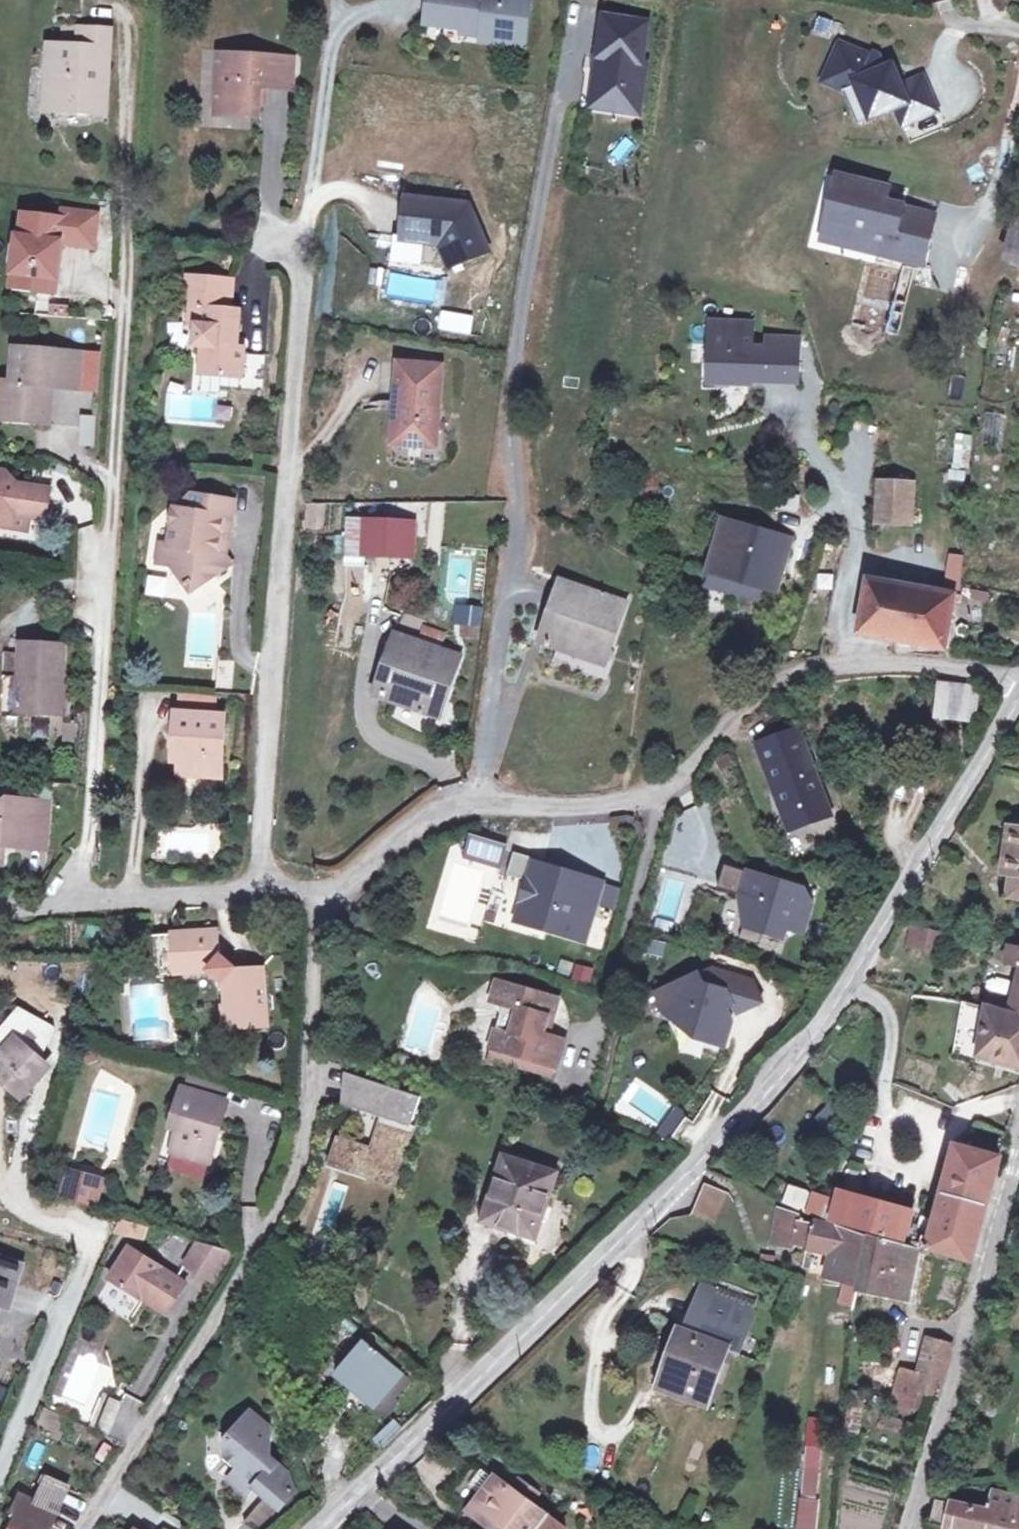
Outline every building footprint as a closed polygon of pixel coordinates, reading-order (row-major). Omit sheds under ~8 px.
[(445,0),(430,0),(427,22),(442,24),(445,0)] [(442,24),(466,27),(465,32),(486,35),(485,40),(526,45),(532,0),(445,0),(442,24)] [(650,21),(607,15),(595,94),(620,98),(619,102),(642,106),(648,61),(645,60),(650,21)] [(829,37),(832,21),(816,18),(813,33),(829,37)] [(95,82),(107,83),(110,29),(84,27),(82,23),(60,21),(58,42),(48,42),(45,88),(56,88),(54,109),(94,111),(95,82)] [(894,111),(902,127),(936,111),(920,77),(899,87),(891,71),(883,75),(873,55),(867,59),(837,47),(825,75),(852,84),(869,123),(894,111)] [(213,102),(219,103),(237,105),(236,113),(256,115),(259,84),(290,87),(293,56),(218,50),(213,102)] [(825,75),(821,87),(842,94),(858,128),(869,123),(852,84),(825,75)] [(106,111),(107,83),(95,82),(94,111),(106,111)] [(620,98),(595,94),(594,105),(641,111),(642,106),(619,102),(620,98)] [(219,111),(236,113),(237,105),(219,103),(219,111)] [(889,191),(843,181),(838,203),(844,204),(838,234),(862,239),(859,252),(925,265),(935,216),(886,206),(889,191)] [(471,204),(407,197),(403,237),(442,241),(453,267),(491,251),(471,204)] [(844,204),(838,203),(829,245),(859,252),(862,239),(838,234),(844,204)] [(58,214),(20,210),(18,233),(15,233),(10,281),(36,283),(36,272),(54,274),(57,238),(90,241),(93,209),(59,205),(58,214)] [(1016,257),(1018,258),(1018,207),(1003,253),(1016,257)] [(36,272),(36,283),(53,284),(54,274),(36,272)] [(203,330),(196,330),(194,350),(201,352),(200,375),(241,377),(243,346),(237,346),(239,311),(231,311),(232,282),(190,279),(187,307),(192,307),(204,309),(203,330)] [(204,309),(192,307),(191,330),(196,330),(203,330),(204,309)] [(438,313),(437,332),(472,333),(472,314),(438,313)] [(714,382),(757,383),(757,375),(771,375),(771,379),(803,380),(804,338),(772,337),(772,347),(757,347),(758,322),(716,320),(714,382)] [(14,382),(5,381),(3,405),(16,405),(15,422),(50,424),(53,388),(82,389),(84,354),(17,348),(14,382)] [(440,364),(395,361),(392,401),(397,401),(394,444),(434,447),(440,364)] [(15,422),(16,405),(3,405),(5,381),(0,381),(0,421),(15,422)] [(981,413),(984,439),(999,437),(996,412),(981,413)] [(98,419),(86,418),(84,443),(96,444),(98,419)] [(969,467),(972,434),(954,433),(950,465),(969,467)] [(0,469),(0,524),(23,526),(25,511),(46,513),(49,485),(4,479),(5,470),(0,469)] [(922,483),(886,478),(884,523),(914,527),(922,483)] [(185,492),(167,510),(193,514),(197,495),(185,492)] [(184,592),(217,566),(203,551),(206,532),(223,534),(230,501),(197,495),(193,514),(167,510),(156,565),(166,567),(184,592)] [(794,535),(729,518),(716,570),(719,571),(716,583),(765,596),(768,584),(782,588),(794,535)] [(404,523),(357,521),(356,553),(402,555),(404,523)] [(217,566),(223,534),(206,532),(203,551),(217,566)] [(951,645),(967,570),(948,566),(942,587),(877,575),(866,628),(951,645)] [(618,647),(631,607),(582,590),(571,619),(564,616),(552,647),(605,665),(612,645),(618,647)] [(454,605),(454,624),(481,624),(480,605),(454,605)] [(421,713),(427,696),(434,698),(449,656),(428,649),(410,642),(408,642),(415,622),(395,614),(388,635),(397,638),(387,666),(381,665),(370,695),(421,713)] [(479,639),(479,625),(459,626),(459,639),(479,639)] [(415,628),(410,642),(428,649),(433,635),(415,628)] [(386,634),(376,663),(381,665),(387,666),(397,638),(388,635),(386,634)] [(14,679),(11,714),(54,716),(55,688),(58,649),(16,647),(16,658),(14,679)] [(14,679),(16,658),(0,657),(0,678),(14,679)] [(211,693),(228,693),(228,659),(211,659),(211,693)] [(11,714),(14,679),(0,678),(0,719),(11,720),(11,714)] [(983,717),(986,692),(944,686),(941,712),(983,717)] [(65,689),(55,688),(54,716),(62,716),(65,689)] [(169,696),(169,715),(200,715),(200,696),(169,696)] [(427,696),(421,713),(428,715),(434,698),(427,696)] [(164,715),(163,742),(172,742),(171,766),(171,777),(212,777),(212,716),(200,715),(169,715),(164,715)] [(28,740),(51,740),(51,722),(28,722),(28,740)] [(57,745),(68,745),(69,722),(58,722),(57,745)] [(767,745),(793,816),(810,810),(813,820),(833,813),(804,731),(767,745)] [(163,765),(171,766),(172,742),(163,742),(163,765)] [(1,865),(2,846),(19,846),(19,836),(44,837),(44,799),(0,796),(0,865),(1,865)] [(814,821),(813,820),(810,810),(793,816),(796,827),(814,821)] [(522,838),(487,825),(481,841),(516,854),(522,838)] [(1009,875),(1014,828),(1007,828),(999,873),(1009,875)] [(1014,828),(1009,875),(1012,876),(1010,901),(1018,901),(1018,829),(1014,828)] [(44,846),(44,837),(19,836),(19,846),(44,846)] [(516,854),(481,841),(480,846),(514,859),(516,854)] [(548,901),(542,918),(595,937),(609,898),(614,882),(615,880),(548,856),(550,852),(529,845),(521,867),(541,874),(533,896),(548,901)] [(805,898),(808,887),(733,863),(726,887),(746,894),(745,896),(750,917),(770,923),(768,930),(787,936),(790,925),(807,931),(816,901),(805,898)] [(632,889),(614,882),(609,898),(626,905),(632,889)] [(533,896),(527,913),(542,918),(548,901),(533,896)] [(770,923),(750,917),(744,936),(764,942),(768,930),(770,923)] [(276,1025),(270,964),(242,967),(227,952),(225,931),(161,936),(164,974),(212,971),(227,983),(232,1029),(276,1025)] [(926,932),(916,931),(913,950),(923,952),(926,932)] [(941,935),(926,932),(923,952),(938,954),(941,935)] [(573,963),(569,977),(592,984),(596,969),(573,963)] [(716,965),(661,989),(669,1007),(681,1010),(686,1021),(706,1027),(710,1037),(727,1042),(734,1018),(729,1005),(734,1003),(738,1011),(765,999),(755,977),(716,965)] [(992,990),(1007,993),(1011,978),(995,974),(992,990)] [(537,1010),(549,1013),(553,994),(493,979),(490,998),(498,1009),(489,1047),(488,1051),(547,1066),(554,1062),(561,1034),(545,1031),(533,1028),(537,1010)] [(1005,1003),(1003,1015),(1016,1017),(1018,1005),(1005,1003)] [(1016,1017),(1003,1015),(982,1011),(967,1009),(957,1051),(1018,1066),(1018,1018),(1016,1017)] [(545,1031),(549,1013),(537,1010),(533,1028),(545,1031)] [(706,1027),(686,1021),(690,1031),(710,1037),(706,1027)] [(16,1087),(21,1080),(31,1089),(49,1067),(20,1042),(0,1066),(0,1074),(16,1087)] [(557,1078),(547,1066),(488,1051),(496,1067),(517,1072),(522,1069),(557,1078)] [(198,1073),(193,1089),(236,1104),(241,1087),(198,1073)] [(425,1100),(349,1076),(347,1108),(390,1122),(380,1153),(361,1147),(354,1171),(398,1185),(425,1100)] [(21,1080),(16,1087),(27,1095),(31,1089),(21,1080)] [(184,1128),(178,1150),(203,1157),(217,1161),(236,1104),(193,1089),(179,1127),(184,1128)] [(835,1195),(827,1192),(789,1181),(785,1196),(869,1225),(969,1253),(1008,1125),(961,1114),(928,1232),(915,1229),(915,1223),(902,1219),(904,1206),(853,1189),(852,1194),(836,1189),(835,1195)] [(361,1147),(346,1142),(338,1166),(354,1171),(361,1147)] [(198,1171),(203,1157),(178,1150),(174,1162),(198,1171)] [(558,1171),(507,1153),(484,1218),(535,1236),(558,1171)] [(74,1169),(73,1174),(105,1181),(106,1176),(74,1169)] [(73,1174),(67,1199),(99,1207),(105,1181),(73,1174)] [(729,1192),(704,1184),(693,1218),(718,1226),(729,1192)] [(822,1272),(854,1280),(866,1236),(852,1233),(853,1228),(823,1219),(821,1226),(805,1221),(806,1213),(781,1205),(773,1234),(796,1241),(796,1235),(816,1241),(815,1249),(826,1252),(822,1272)] [(118,1219),(115,1234),(146,1240),(149,1226),(118,1219)] [(911,1248),(866,1236),(854,1280),(900,1291),(911,1248)] [(201,1239),(191,1265),(218,1282),(232,1248),(201,1239)] [(134,1246),(114,1276),(170,1312),(190,1282),(180,1276),(169,1280),(161,1274),(166,1266),(134,1246)] [(0,1283),(14,1288),(21,1264),(0,1257),(0,1283)] [(166,1266),(161,1274),(169,1280),(180,1276),(166,1266)] [(702,1280),(683,1330),(695,1334),(715,1285),(702,1280)] [(757,1301),(715,1285),(695,1334),(683,1330),(681,1329),(661,1382),(705,1400),(726,1346),(737,1351),(757,1301)] [(907,1387),(929,1392),(932,1380),(939,1381),(949,1336),(923,1330),(907,1387)] [(409,1380),(417,1368),(390,1345),(357,1385),(393,1417),(419,1387),(409,1380)] [(905,1386),(886,1383),(880,1413),(899,1417),(905,1386)] [(109,1392),(95,1426),(113,1434),(127,1399),(109,1392)] [(249,1500),(256,1492),(267,1501),(244,1526),(248,1528),(265,1528),(295,1495),(288,1477),(270,1461),(271,1431),(254,1415),(233,1438),(229,1438),(228,1457),(240,1457),(239,1473),(230,1483),(249,1500)] [(383,1448),(402,1428),(393,1419),(373,1439),(383,1448)] [(815,1497),(816,1470),(799,1469),(798,1497),(815,1497)] [(570,1528),(536,1505),(514,1491),(485,1471),(472,1472),(450,1503),(488,1528),(570,1528)] [(521,1479),(514,1491),(536,1505),(543,1494),(521,1479)] [(938,1487),(930,1511),(1004,1528),(1018,1528),(1018,1486),(995,1481),(990,1500),(938,1487)] [(13,1526),(19,1528),(18,1528),(54,1528),(62,1510),(27,1495),(13,1526)] [(794,1499),(792,1528),(817,1528),(819,1500),(794,1499)]
